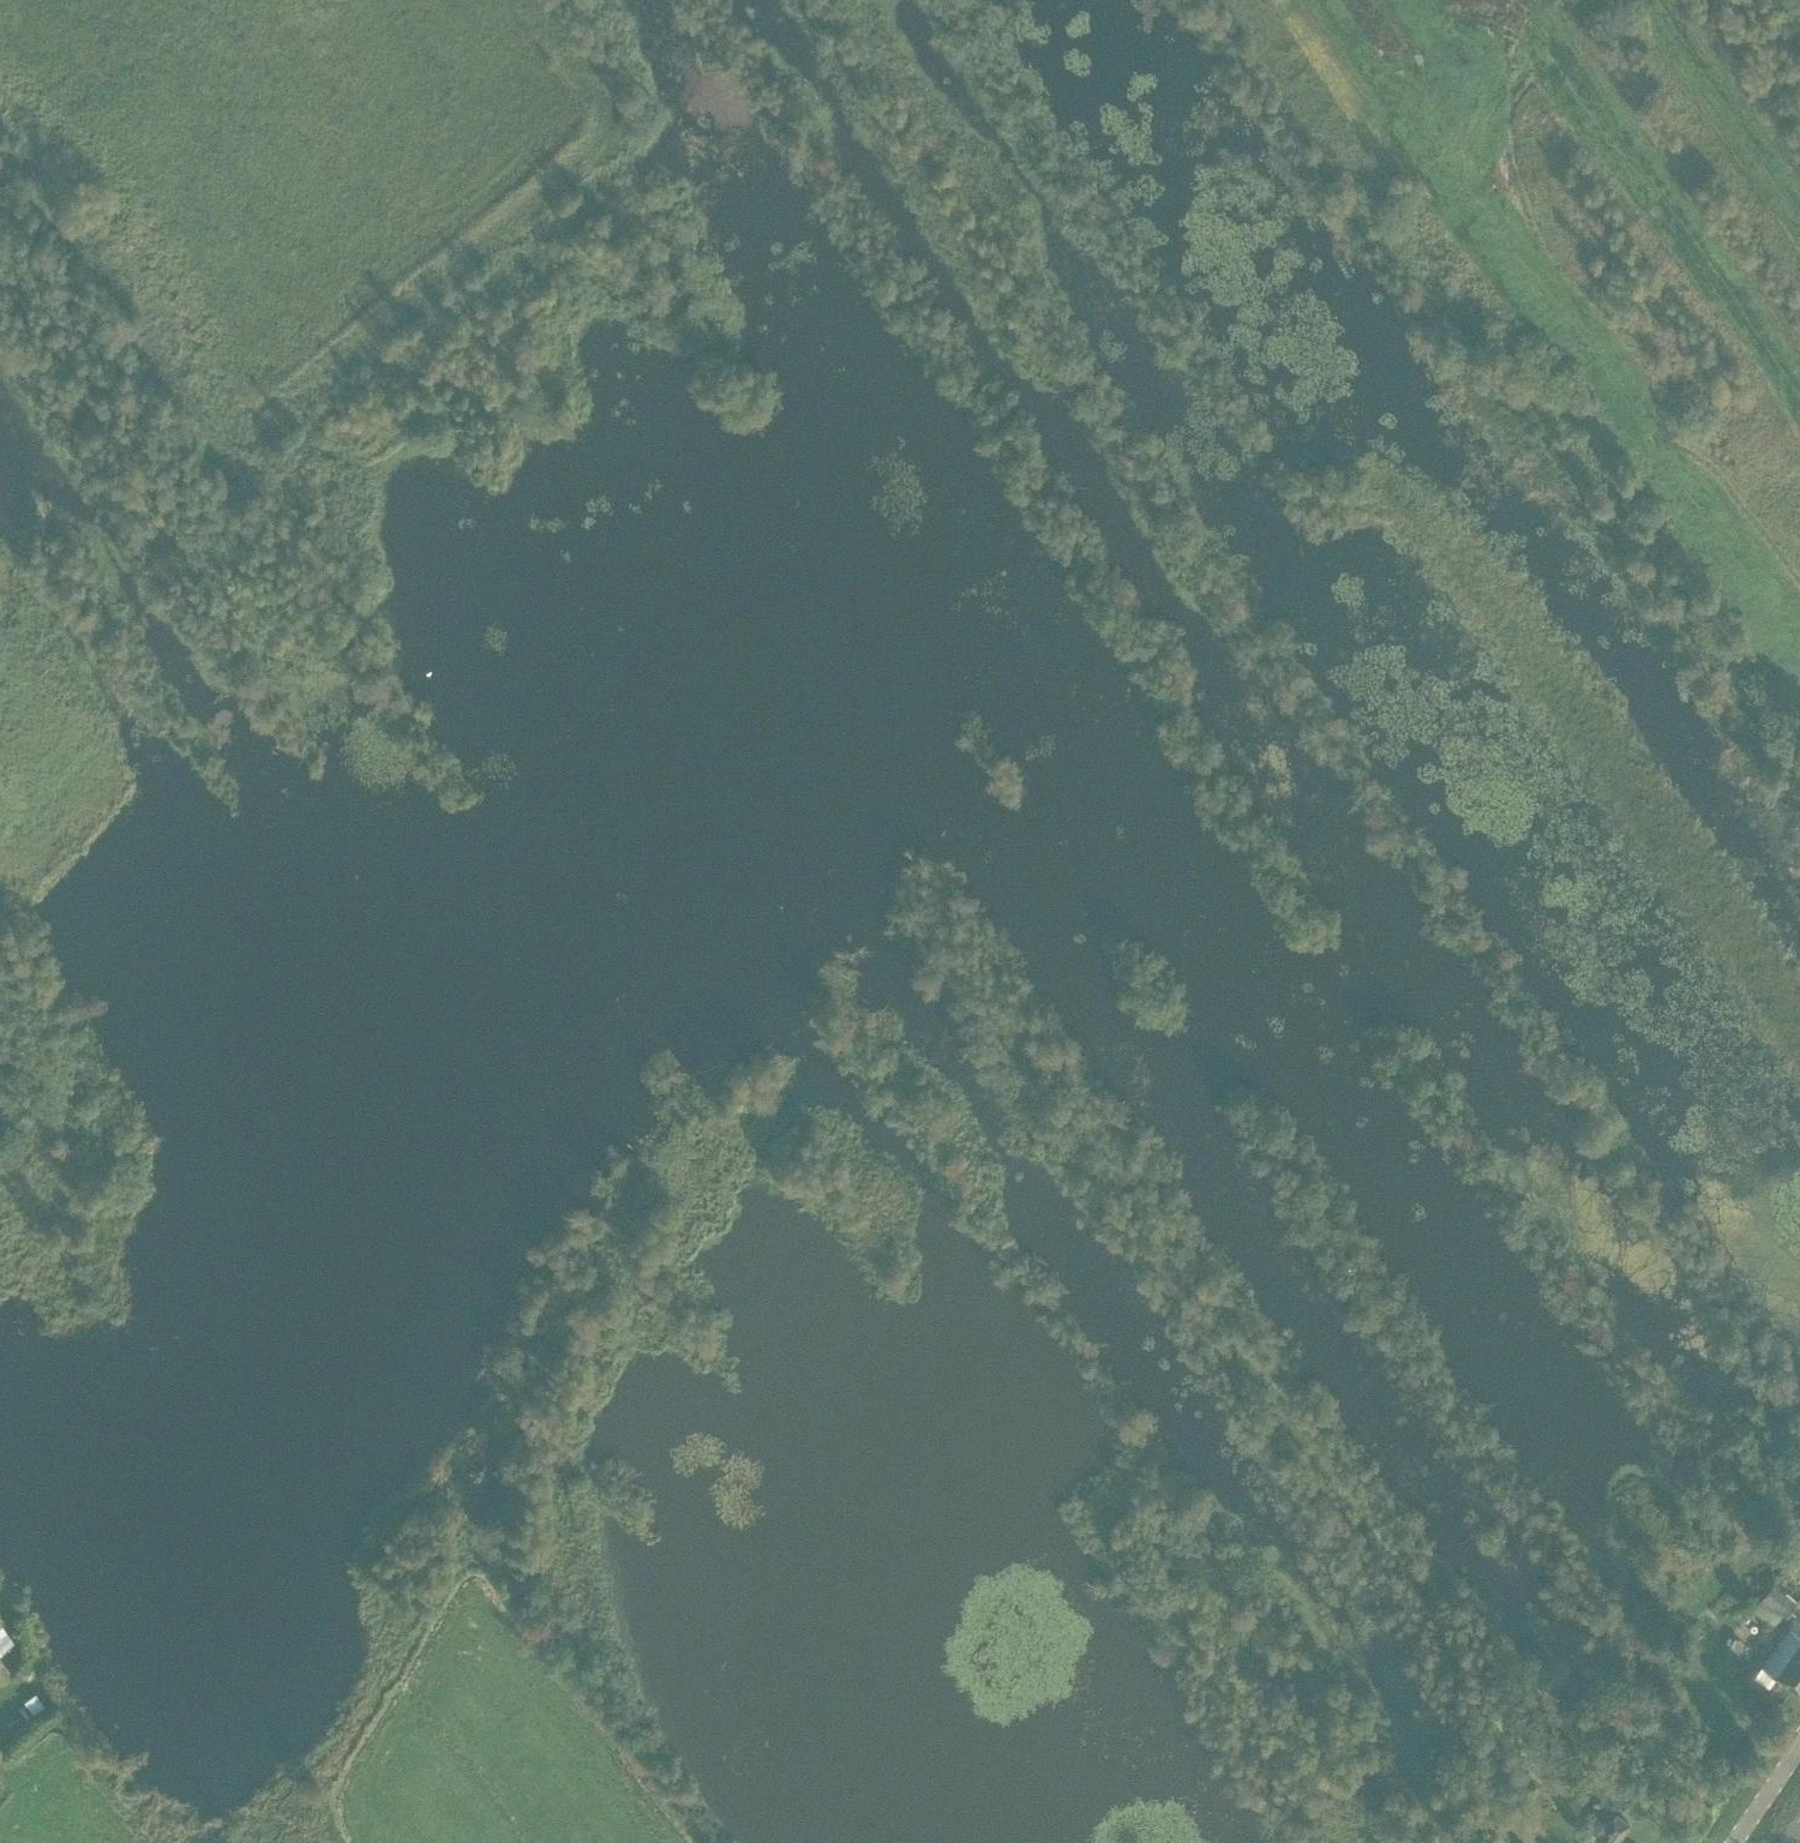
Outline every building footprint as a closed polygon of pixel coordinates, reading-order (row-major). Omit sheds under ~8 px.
[(1798,1603),(1773,1584),(1762,1599),(1787,1618),(1798,1603)] [(0,1621),(0,1652),(14,1642),(0,1621)] [(1799,1691),(1799,1634),(1791,1628),(1764,1664),(1799,1691)] [(1736,1636),(1730,1645),(1739,1651),(1745,1642),(1736,1636)] [(29,1710),(42,1703),(35,1688),(22,1695),(29,1710)] [(1619,1841),(1631,1823),(1617,1813),(1599,1840),(1604,1842),(1623,1842),(1619,1841)]
